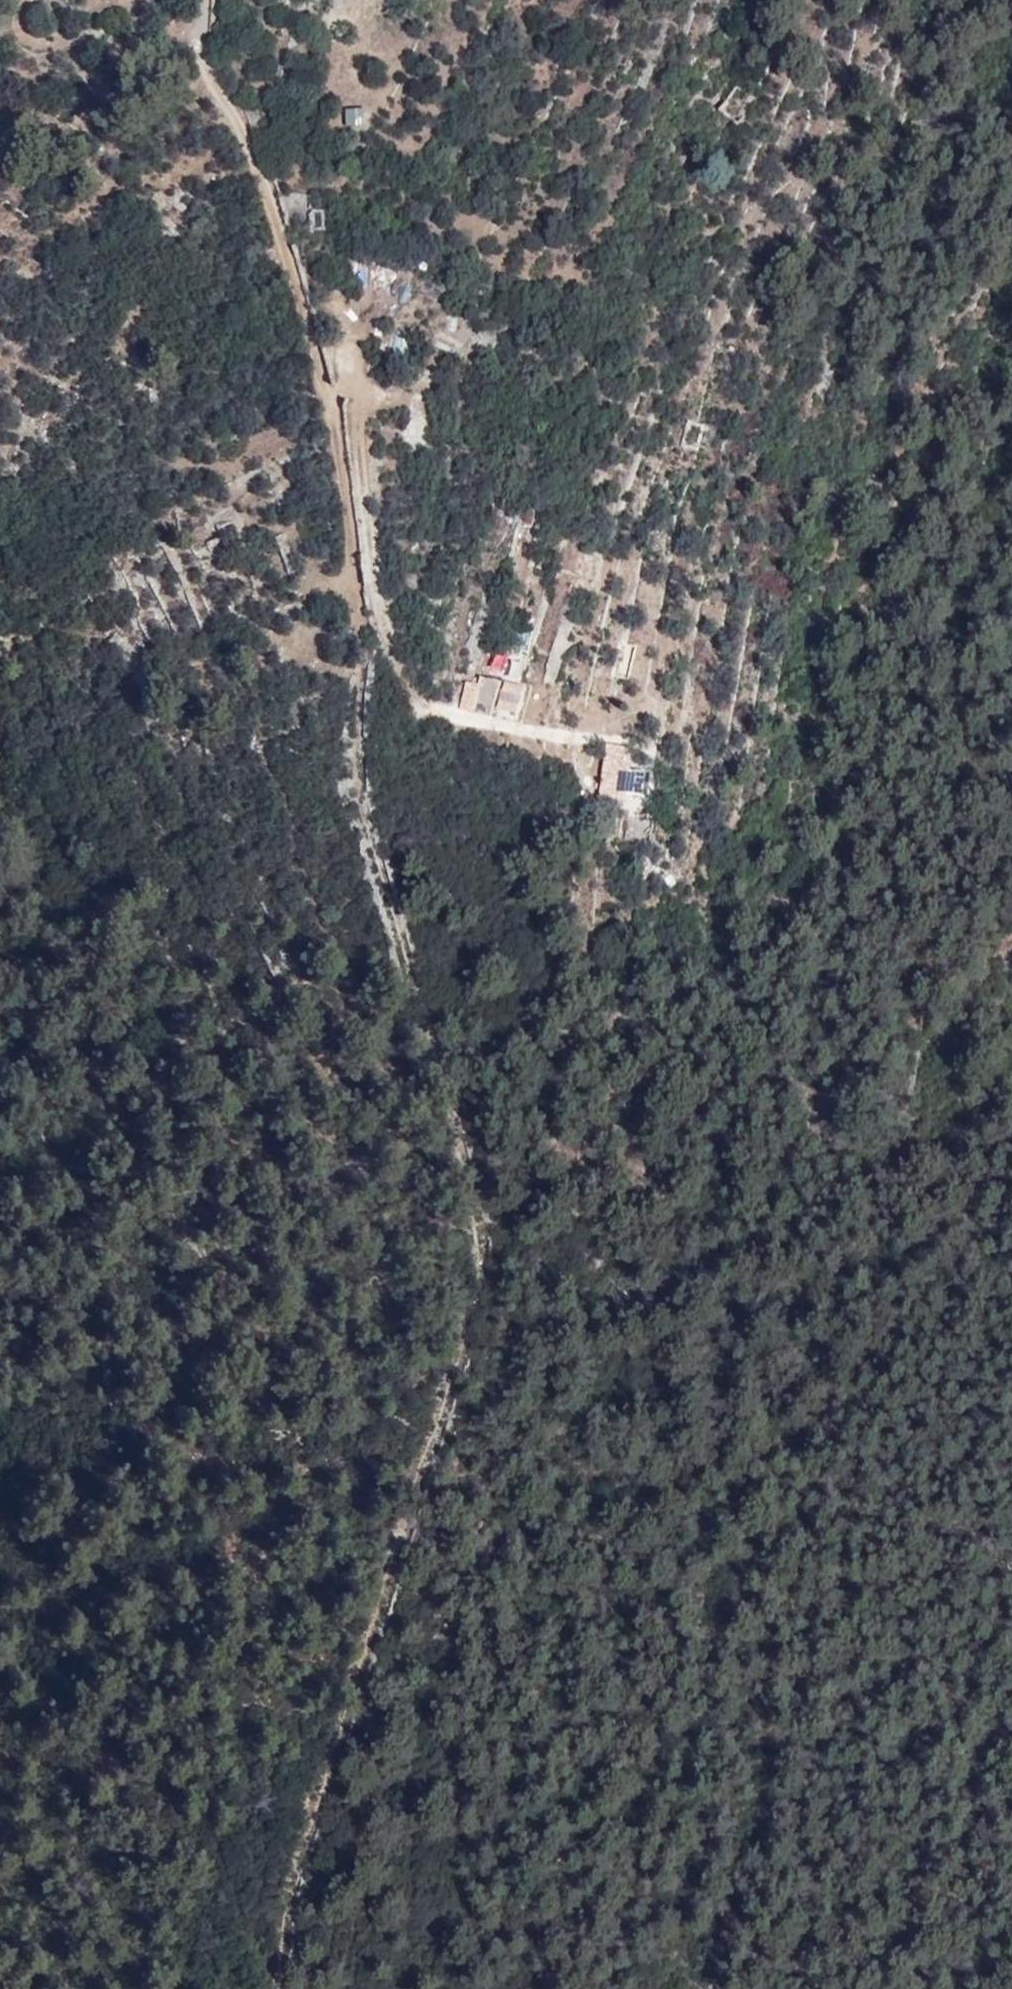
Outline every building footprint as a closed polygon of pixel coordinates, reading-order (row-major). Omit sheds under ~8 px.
[(498,691),(482,686),(480,694),(466,689),(458,712),(489,721),(498,691)] [(517,719),(519,694),(502,692),(499,717),(517,719)] [(623,794),(630,770),(634,750),(608,744),(596,794),(622,801),(623,794)] [(644,774),(630,770),(623,794),(638,798),(644,774)]
